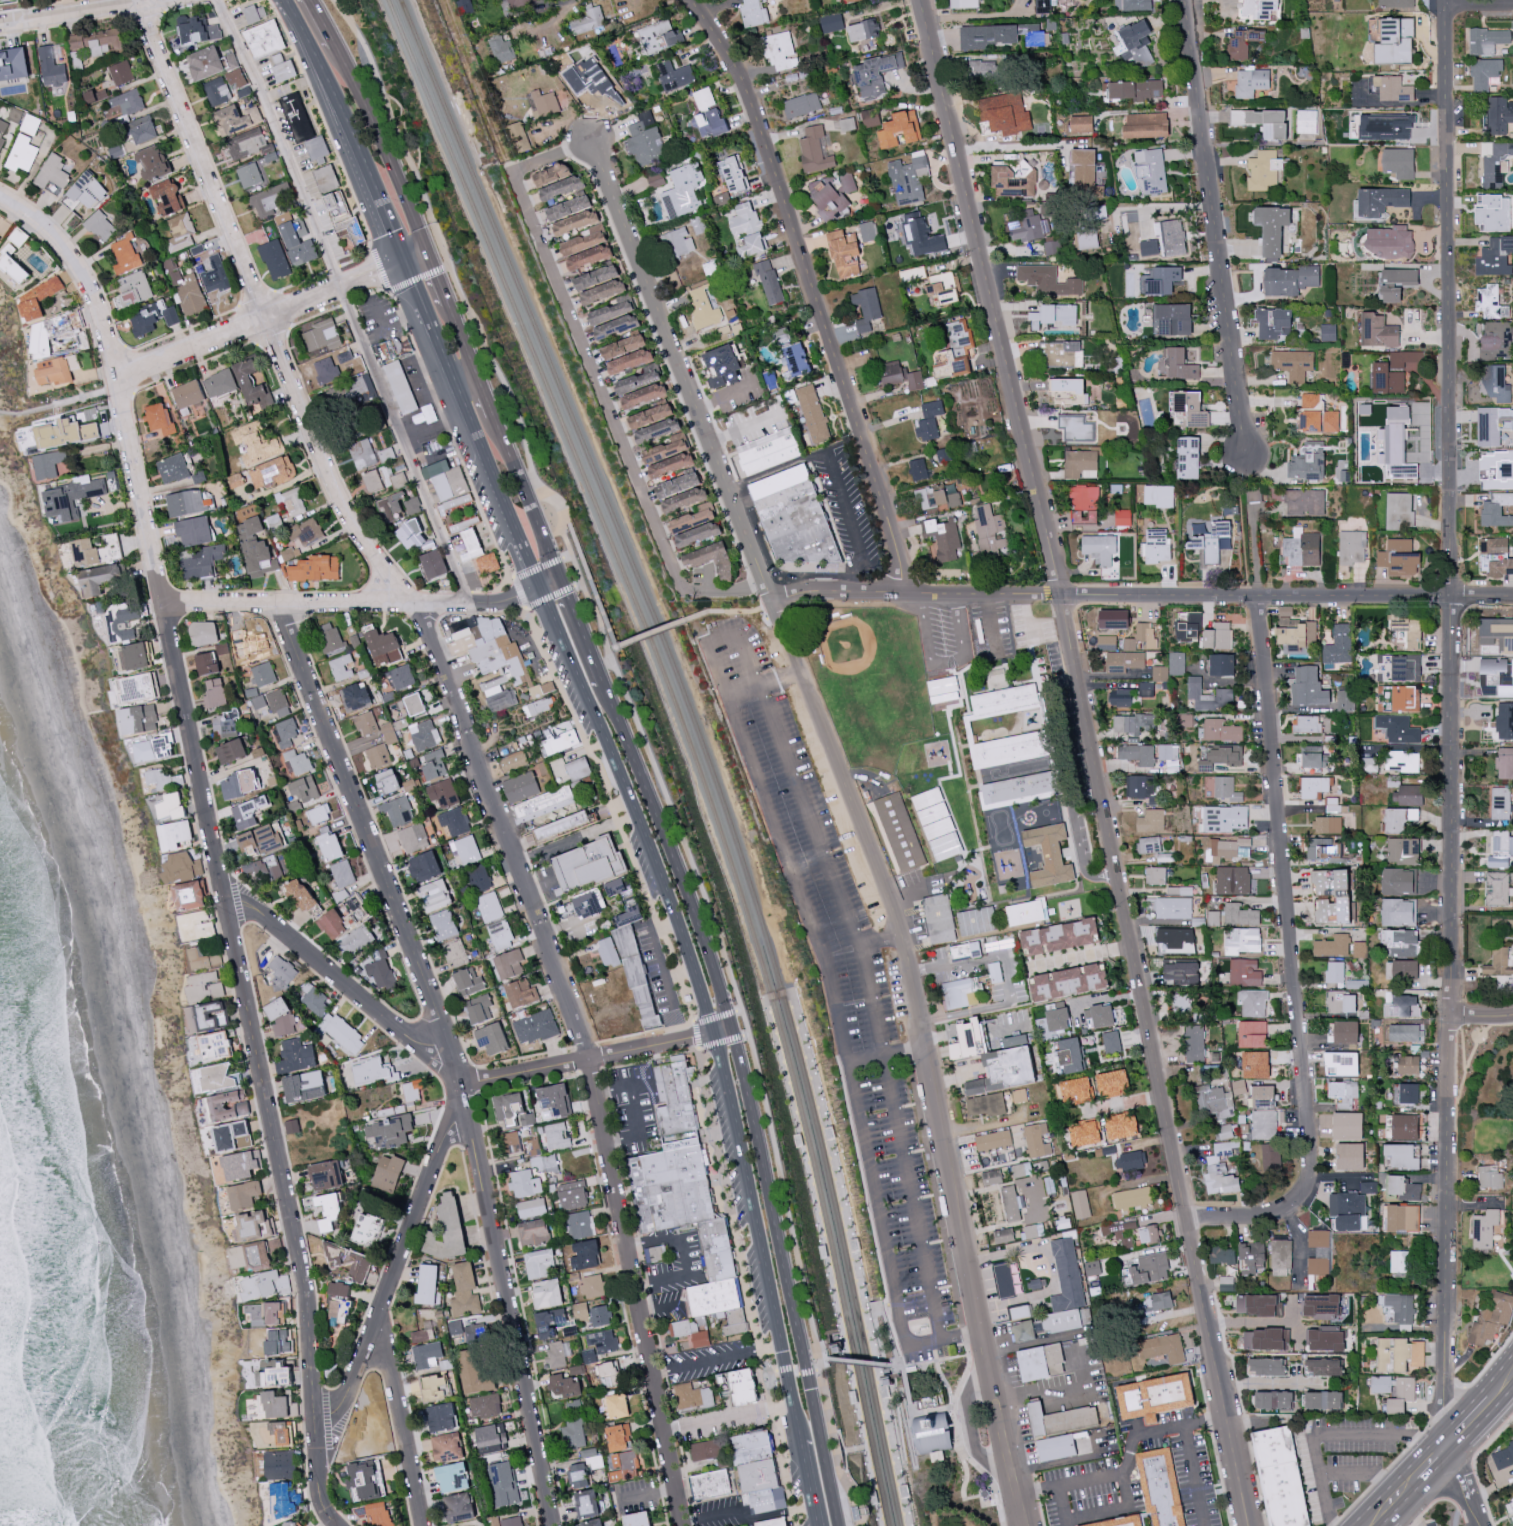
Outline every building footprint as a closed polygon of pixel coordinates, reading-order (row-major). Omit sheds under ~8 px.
[(744,26),(769,23),(767,8),(760,8),(759,0),(741,0),(744,26)] [(979,8),(979,0),(950,0),(951,8),(979,8)] [(1271,10),(1279,11),(1279,0),(1239,0),(1239,19),(1271,19),(1271,10)] [(264,4),(244,9),(248,23),(268,18),(264,4)] [(574,35),(606,24),(599,5),(585,10),(587,15),(569,22),(574,35)] [(824,34),(845,29),(841,12),(820,17),(824,34)] [(181,44),(222,39),(220,22),(200,24),(199,17),(188,18),(188,15),(178,16),(181,44)] [(255,60),(287,47),(276,18),(243,32),(255,60)] [(1412,37),(1401,37),(1401,18),(1383,18),(1382,44),(1376,44),(1376,63),(1412,63),(1412,37)] [(638,28),(645,54),(686,43),(683,32),(675,35),(671,19),(638,28)] [(876,19),(847,24),(850,41),(879,37),(876,19)] [(1156,61),(1144,36),(1152,33),(1145,19),(1110,35),(1124,63),(1133,59),(1138,69),(1156,61)] [(1040,24),(1021,24),(1021,35),(1025,34),(1026,46),(1050,45),(1049,31),(1040,32),(1040,24)] [(961,48),(1019,46),(1018,25),(961,27),(961,48)] [(68,34),(70,49),(90,47),(91,55),(112,53),(112,49),(126,48),(124,28),(68,34)] [(1495,55),(1495,43),(1511,43),(1511,29),(1470,30),(1470,55),(1495,55)] [(1248,60),(1248,41),(1259,41),(1259,31),(1234,30),(1234,40),(1228,40),(1227,59),(1248,60)] [(763,36),(768,65),(775,64),(776,71),(799,67),(797,55),(795,56),(790,31),(763,36)] [(509,40),(504,42),(501,35),(488,40),(498,65),(516,57),(509,40)] [(38,47),(44,86),(68,83),(64,60),(63,60),(60,44),(38,47)] [(196,81),(239,65),(234,52),(221,57),(216,45),(187,55),(196,81)] [(26,48),(0,52),(0,81),(30,76),(26,48)] [(854,65),(862,101),(887,95),(882,73),(905,67),(902,52),(863,61),(863,63),(854,65)] [(625,103),(592,54),(563,73),(577,95),(589,87),(596,98),(603,93),(615,110),(625,103)] [(135,79),(128,59),(99,70),(104,83),(82,91),(86,104),(108,96),(106,90),(135,79)] [(298,75),(292,59),(273,67),(278,83),(298,75)] [(665,93),(696,81),(689,64),(674,70),(670,59),(649,67),(654,79),(659,77),(665,93)] [(1502,59),(1472,60),(1472,92),(1490,91),(1490,84),(1499,84),(1499,71),(1503,70),(1502,59)] [(997,60),(970,61),(971,82),(998,81),(997,60)] [(229,85),(236,83),(240,97),(250,94),(242,68),(226,73),(229,85)] [(1237,69),(1236,97),(1253,98),(1253,89),(1269,89),(1270,70),(1237,69)] [(1414,101),(1414,85),(1401,86),(1401,76),(1373,76),(1373,86),(1380,86),(1380,101),(1414,101)] [(210,107),(232,101),(226,77),(204,83),(210,107)] [(1109,82),(1109,91),(1107,91),(1107,100),(1163,98),(1163,80),(1136,81),(1137,81),(1109,82)] [(694,92),(701,115),(693,117),(700,139),(729,130),(725,116),(720,117),(717,106),(716,106),(710,87),(694,92)] [(110,97),(113,106),(119,104),(122,115),(115,117),(117,125),(129,121),(127,115),(145,109),(139,88),(110,97)] [(531,92),(537,109),(532,111),(536,120),(561,111),(554,91),(542,95),(539,89),(531,92)] [(316,136),(298,91),(280,98),(299,143),(316,136)] [(788,119),(822,108),(816,91),(782,102),(788,119)] [(1030,110),(1024,111),(1021,91),(978,99),(981,120),(990,119),(992,132),(1002,130),(1003,135),(1033,130),(1030,110)] [(1507,102),(1507,97),(1487,97),(1488,135),(1508,135),(1507,123),(1512,122),(1512,102),(1507,102)] [(222,136),(263,122),(257,105),(241,111),(238,103),(213,112),(222,136)] [(880,124),(876,108),(861,112),(865,128),(880,124)] [(640,167),(668,157),(651,109),(637,114),(640,121),(628,126),(632,137),(623,141),(628,156),(635,154),(640,167)] [(921,140),(915,109),(893,113),(894,120),(884,122),(885,129),(877,131),(881,149),(898,146),(896,133),(904,132),(906,143),(921,140)] [(1263,140),(1286,140),(1286,111),(1231,110),(1231,124),(1263,124),(1263,140)] [(1296,133),(1316,133),(1317,111),(1297,110),(1296,133)] [(36,135),(41,118),(25,113),(20,131),(36,135)] [(1169,137),(1168,113),(1127,113),(1127,123),(1123,124),(1124,138),(1169,137)] [(1360,139),(1411,140),(1412,114),(1360,113),(1360,139)] [(128,122),(134,144),(159,138),(152,115),(128,122)] [(1093,132),(1093,116),(1071,116),(1071,133),(1093,132)] [(840,119),(842,131),(856,129),(854,117),(840,119)] [(7,139),(3,137),(10,123),(0,118),(0,152),(7,139)] [(517,154),(532,148),(521,121),(507,126),(517,154)] [(805,127),(807,137),(798,139),(805,172),(836,166),(834,155),(827,156),(822,136),(825,136),(822,123),(805,127)] [(268,146),(261,126),(225,140),(233,160),(268,146)] [(32,137),(19,132),(6,167),(18,171),(19,167),(30,171),(40,147),(29,144),(32,137)] [(311,161),(330,155),(324,135),(306,141),(311,161)] [(1502,188),(1502,172),(1508,172),(1508,155),(1512,155),(1512,149),(1508,149),(1508,142),(1483,142),(1483,188),(1502,188)] [(135,152),(145,182),(171,173),(161,143),(135,152)] [(1140,195),(1167,192),(1162,148),(1136,151),(1140,195)] [(1396,180),(1414,179),(1414,148),(1382,149),(1383,173),(1396,173),(1396,180)] [(1096,149),(1074,149),(1072,195),(1104,197),(1104,185),(1095,185),(1096,149)] [(1276,149),(1257,149),(1257,157),(1249,157),(1249,190),(1268,191),(1268,185),(1277,185),(1277,169),(1283,169),(1283,159),(1276,158),(1276,149)] [(924,201),(920,176),(929,175),(925,150),(911,153),(912,163),(902,165),(901,159),(889,161),(896,206),(924,201)] [(59,197),(71,174),(63,169),(67,161),(52,152),(34,183),(59,197)] [(719,160),(727,194),(748,189),(739,155),(719,160)] [(670,170),(675,188),(661,192),(669,219),(703,208),(695,182),(704,179),(698,161),(670,170)] [(263,181),(256,162),(236,169),(244,189),(263,181)] [(533,174),(537,187),(571,175),(566,162),(533,174)] [(340,187),(332,164),(314,170),(321,193),(340,187)] [(995,195),(1048,196),(1048,180),(1037,180),(1037,165),(993,164),(992,188),(996,188),(995,195)] [(80,199),(91,209),(109,190),(89,171),(67,193),(76,202),(80,199)] [(665,184),(661,171),(646,175),(650,189),(665,184)] [(846,194),(858,189),(850,171),(839,176),(846,194)] [(828,222),(854,205),(835,174),(826,180),(823,176),(806,187),(828,222)] [(539,188),(543,201),(586,187),(582,175),(539,188)] [(186,209),(175,177),(150,187),(162,217),(186,209)] [(256,207),(260,218),(277,213),(273,201),(291,195),(287,182),(248,195),(252,209),(256,207)] [(1410,206),(1410,189),(1359,188),(1359,218),(1386,218),(1386,206),(1410,206)] [(324,196),(342,251),(366,243),(357,215),(351,217),(342,190),(324,196)] [(551,222),(593,207),(588,193),(546,209),(551,222)] [(1484,231),(1510,231),(1510,195),(1478,195),(1477,207),(1475,207),(1475,224),(1484,224),(1484,231)] [(747,234),(761,231),(753,200),(735,205),(738,216),(728,218),(733,236),(747,233),(747,234)] [(1291,207),(1255,207),(1255,225),(1264,225),(1263,257),(1282,258),(1282,225),(1291,225),(1291,207)] [(600,221),(596,208),(552,224),(557,237),(600,221)] [(1021,241),(1051,235),(1048,219),(1041,221),(1039,214),(1034,215),(1033,208),(1025,210),(1027,218),(1008,221),(1012,239),(1020,238),(1021,241)] [(84,222),(103,244),(118,230),(99,209),(84,222)] [(915,256),(948,249),(944,233),(929,237),(923,210),(899,215),(906,245),(912,244),(915,256)] [(196,232),(188,211),(166,220),(173,237),(166,240),(171,253),(194,243),(190,234),(196,232)] [(319,258),(312,238),(301,242),(289,211),(276,215),(294,266),(319,258)] [(691,219),(694,234),(707,231),(703,216),(691,219)] [(1154,222),(1155,235),(1162,234),(1165,256),(1186,254),(1182,219),(1154,222)] [(858,223),(862,242),(878,239),(874,221),(858,223)] [(1393,229),(1367,228),(1366,250),(1379,250),(1379,258),(1411,258),(1412,224),(1393,224),(1393,229)] [(608,241),(602,225),(559,242),(565,257),(608,241)] [(663,234),(669,258),(694,251),(687,227),(663,234)] [(861,274),(857,256),(860,255),(856,233),(845,235),(844,229),(828,232),(837,279),(861,274)] [(1099,247),(1096,229),(1077,232),(1080,250),(1099,247)] [(767,252),(764,233),(747,235),(748,246),(740,247),(741,256),(767,252)] [(142,266),(133,239),(135,238),(134,235),(111,242),(118,263),(114,265),(117,274),(142,266)] [(1489,236),(1489,248),(1481,248),(1481,257),(1474,257),(1474,275),(1512,275),(1512,264),(1507,264),(1507,253),(1512,253),(1512,236),(1489,236)] [(259,246),(272,281),(292,274),(278,238),(259,246)] [(1044,242),(1046,255),(1063,253),(1061,239),(1044,242)] [(1140,241),(1141,255),(1159,254),(1158,240),(1140,241)] [(566,259),(571,271),(614,255),(609,243),(566,259)] [(17,249),(11,244),(4,252),(7,255),(1,263),(27,283),(35,273),(12,255),(17,249)] [(207,293),(219,289),(220,292),(232,288),(221,252),(208,256),(212,269),(200,273),(207,293)] [(759,274),(769,305),(784,301),(771,258),(750,265),(754,275),(759,274)] [(196,272),(181,277),(177,264),(167,267),(173,287),(176,286),(185,316),(207,310),(196,272)] [(1057,266),(1017,265),(1017,280),(1028,281),(1028,285),(1036,285),(1036,294),(1082,295),(1082,278),(1066,278),(1066,283),(1056,283),(1057,266)] [(1265,295),(1298,296),(1298,287),(1320,288),(1320,266),(1298,265),(1298,269),(1266,268),(1265,295)] [(574,276),(577,289),(620,279),(617,266),(574,276)] [(1173,294),(1173,281),(1182,281),(1182,267),(1153,267),(1153,275),(1143,275),(1143,295),(1173,294)] [(121,309),(155,296),(145,269),(117,280),(123,294),(117,297),(121,309)] [(1419,270),(1381,269),(1380,302),(1401,302),(1401,285),(1418,286),(1419,270)] [(959,301),(953,271),(927,276),(932,306),(959,301)] [(39,297),(24,304),(32,323),(49,316),(42,300),(67,290),(61,276),(35,287),(39,297)] [(585,307),(627,289),(622,277),(580,294),(585,307)] [(1509,317),(1509,305),(1499,306),(1498,285),(1476,286),(1477,311),(1483,311),(1483,318),(1509,317)] [(698,329),(724,319),(720,307),(712,309),(704,286),(685,293),(698,329)] [(850,293),(853,307),(861,305),(864,318),(856,320),(859,334),(872,331),(870,320),(882,318),(876,288),(850,293)] [(634,313),(631,301),(588,312),(591,324),(634,313)] [(1076,304),(1040,305),(1040,312),(1030,312),(1031,330),(1040,330),(1040,325),(1077,324),(1076,304)] [(1154,304),(1154,335),(1192,335),(1191,304),(1154,304)] [(181,322),(175,305),(163,309),(168,326),(181,322)] [(130,318),(136,337),(157,330),(154,322),(161,319),(157,308),(130,318)] [(1258,339),(1291,340),(1292,309),(1258,308),(1258,339)] [(599,342),(640,324),(635,311),(594,329),(599,342)] [(1361,346),(1399,346),(1399,326),(1384,326),(1385,316),(1376,315),(1376,312),(1362,312),(1361,346)] [(311,325),(313,329),(302,333),(309,352),(328,345),(330,350),(343,344),(332,317),(311,325)] [(971,373),(967,348),(970,347),(965,320),(945,323),(950,350),(945,351),(947,362),(935,364),(937,379),(971,373)] [(37,358),(54,357),(52,322),(36,323),(37,358)] [(1483,357),(1511,357),(1511,322),(1482,322),(1483,357)] [(1321,340),(1336,340),(1336,324),(1321,324),(1321,340)] [(772,330),(775,345),(791,342),(788,327),(772,330)] [(601,348),(605,361),(647,345),(642,333),(601,348)] [(387,359),(400,354),(393,339),(380,344),(387,359)] [(785,379),(811,373),(803,342),(781,347),(787,371),(784,372),(785,379)] [(1082,342),(1043,342),(1042,366),(1082,366),(1082,342)] [(704,352),(731,343),(743,379),(716,389),(704,352)] [(1200,378),(1200,365),(1185,365),(1185,346),(1166,346),(1167,378),(1200,378)] [(607,361),(611,374),(655,361),(651,348),(607,361)] [(1313,371),(1314,352),(1272,351),(1271,370),(1289,370),(1288,384),(1305,384),(1305,370),(1313,371)] [(1404,393),(1404,370),(1423,370),(1423,351),(1390,352),(1390,362),(1372,362),(1373,393),(1404,393)] [(75,381),(68,356),(39,363),(44,385),(57,382),(58,386),(75,381)] [(340,376),(333,356),(314,362),(321,382),(340,376)] [(258,371),(254,358),(235,364),(247,406),(259,403),(261,408),(273,404),(267,383),(255,387),(251,373),(258,371)] [(405,413),(421,406),(402,360),(387,366),(405,413)] [(882,387),(905,381),(900,364),(877,370),(882,387)] [(1505,365),(1482,364),(1481,395),(1496,396),(1496,403),(1510,403),(1511,384),(1505,384),(1505,365)] [(203,378),(211,399),(238,389),(231,368),(203,378)] [(662,382),(658,368),(614,378),(618,393),(662,382)] [(924,388),(922,371),(907,372),(909,390),(924,388)] [(352,378),(350,401),(362,402),(363,392),(365,392),(366,379),(352,378)] [(1086,378),(1049,379),(1049,391),(1055,391),(1055,404),(1086,404),(1086,378)] [(190,413),(188,406),(206,400),(198,379),(171,389),(181,416),(190,413)] [(626,411),(668,393),(663,380),(621,398),(626,411)] [(799,392),(815,386),(834,436),(818,444),(799,392)] [(1209,426),(1210,411),(1201,411),(1201,391),(1172,391),(1171,426),(1209,426)] [(1339,411),(1322,411),(1322,394),(1303,394),(1302,409),(1298,409),(1297,431),(1338,432),(1339,411)] [(945,414),(942,400),(921,404),(924,418),(945,414)] [(165,401),(145,407),(155,439),(175,433),(165,401)] [(674,416),(671,403),(628,415),(632,428),(674,416)] [(1500,446),(1500,430),(1512,430),(1512,408),(1478,408),(1478,446),(1500,446)] [(638,444),(681,429),(677,416),(634,432),(638,444)] [(1058,416),(1058,429),(1063,429),(1063,441),(1095,441),(1095,424),(1085,424),(1085,416),(1058,416)] [(98,422),(80,425),(80,421),(71,423),(70,417),(60,419),(61,424),(36,428),(39,448),(100,438),(98,422)] [(916,421),(921,442),(940,438),(935,417),(916,421)] [(284,451),(279,437),(265,442),(257,421),(231,430),(236,445),(244,442),(248,452),(240,455),(244,466),(284,451)] [(743,445),(796,424),(806,450),(750,474),(743,445)] [(642,452),(647,465),(689,449),(684,437),(642,452)] [(1199,479),(1199,437),(1178,437),(1178,478),(1199,479)] [(392,446),(374,453),(368,438),(347,446),(358,471),(396,456),(392,446)] [(1288,479),(1324,479),(1324,444),(1300,444),(1300,461),(1288,462),(1288,479)] [(56,463),(68,461),(67,450),(34,455),(38,480),(58,477),(56,463)] [(1097,477),(1097,450),(1064,451),(1065,478),(1082,478),(1082,477),(1097,477)] [(648,466),(653,479),(695,463),(691,451),(648,466)] [(1480,451),(1480,470),(1484,470),(1484,489),(1512,489),(1512,451),(1480,451)] [(157,461),(165,485),(191,477),(183,453),(157,461)] [(255,489),(267,485),(268,488),(296,478),(288,455),(248,470),(255,489)] [(928,478),(924,458),(910,460),(913,481),(928,478)] [(461,465),(450,468),(447,459),(428,465),(441,504),(439,505),(442,512),(473,502),(461,465)] [(1337,481),(1348,481),(1348,460),(1336,460),(1337,481)] [(754,483),(809,463),(847,562),(782,558),(754,483)] [(363,474),(370,493),(394,484),(386,465),(363,474)] [(391,476),(395,487),(408,483),(404,471),(391,476)] [(655,486),(660,499),(702,484),(697,471),(655,486)] [(44,488),(49,517),(59,515),(60,522),(78,519),(75,499),(106,494),(104,478),(90,480),(89,474),(72,477),(73,484),(44,488)] [(1144,506),(1173,507),(1174,486),(1145,485),(1144,506)] [(284,501),(290,517),(307,511),(298,486),(275,495),(278,504),(284,501)] [(662,500),(666,514),(709,499),(705,486),(662,500)] [(916,490),(921,510),(959,502),(955,486),(933,490),(932,486),(916,490)] [(1099,487),(1070,486),(1070,525),(1097,525),(1097,508),(1099,508),(1099,487)] [(171,518),(215,509),(213,497),(204,499),(202,488),(166,495),(171,518)] [(406,496),(404,490),(377,501),(386,524),(406,516),(399,499),(406,496)] [(1324,490),(1286,490),(1286,515),(1305,515),(1324,515),(1324,490)] [(1502,516),(1502,504),(1512,504),(1512,492),(1490,493),(1490,500),(1481,501),(1482,526),(1512,526),(1512,516),(1502,516)] [(1412,493),(1387,493),(1387,528),(1414,529),(1414,512),(1411,512),(1412,493)] [(401,501),(405,514),(422,508),(418,495),(401,501)] [(669,520),(674,533),(717,518),(711,501),(697,506),(698,510),(669,520)] [(1006,530),(1003,514),(992,516),(990,503),(972,507),(982,561),(1000,558),(998,548),(1007,546),(1006,538),(996,540),(995,532),(1006,530)] [(1115,526),(1131,526),(1131,510),(1115,509),(1115,526)] [(265,518),(269,531),(283,526),(278,513),(265,518)] [(215,540),(208,514),(174,522),(181,549),(215,540)] [(234,524),(245,562),(246,562),(251,578),(281,569),(277,558),(272,559),(266,539),(257,542),(254,534),(264,531),(260,516),(234,524)] [(940,562),(958,559),(956,549),(961,548),(954,516),(947,518),(948,522),(938,524),(937,518),(921,522),(924,538),(935,535),(940,562)] [(324,537),(315,517),(286,530),(291,542),(299,538),(303,547),(324,537)] [(395,530),(406,549),(417,543),(421,551),(432,544),(416,518),(395,530)] [(718,521),(675,535),(679,548),(722,534),(718,521)] [(460,554),(462,560),(483,555),(477,527),(463,530),(468,552),(460,554)] [(1320,534),(1302,533),(1302,527),(1293,527),(1293,538),(1283,538),(1283,557),(1288,557),(1288,565),(1319,565),(1320,534)] [(1146,529),(1146,546),(1144,546),(1144,562),(1170,562),(1170,537),(1167,537),(1167,529),(1146,529)] [(1353,562),(1365,562),(1366,531),(1340,531),(1339,565),(1353,566),(1353,562)] [(77,565),(122,559),(117,533),(103,535),(105,546),(93,548),(92,537),(73,540),(77,565)] [(1081,555),(1097,556),(1096,566),(1111,566),(1111,554),(1116,554),(1116,536),(1082,535),(1081,555)] [(1413,538),(1387,539),(1387,551),(1378,551),(1378,567),(1390,566),(1390,576),(1418,575),(1417,564),(1421,564),(1420,551),(1413,551),(1413,538)] [(1508,559),(1508,538),(1480,538),(1480,552),(1489,552),(1489,559),(1508,559)] [(682,555),(687,570),(714,560),(722,582),(736,578),(723,541),(682,555)] [(216,576),(214,560),(226,558),(225,544),(202,546),(203,552),(190,553),(191,558),(182,559),(185,579),(216,576)] [(280,551),(283,561),(300,556),(297,546),(280,551)] [(428,582),(450,574),(440,548),(418,556),(428,582)] [(476,557),(480,574),(500,570),(496,553),(476,557)] [(340,579),(339,555),(309,555),(310,560),(298,560),(298,565),(287,566),(287,580),(340,579)] [(1489,560),(1489,576),(1512,576),(1512,559),(1489,560)] [(103,595),(101,584),(124,580),(121,563),(81,570),(85,598),(103,595)] [(111,643),(136,639),(135,628),(126,629),(125,620),(141,618),(139,605),(110,609),(111,619),(108,620),(111,643)] [(1129,610),(1100,610),(1100,628),(1129,628),(1129,610)] [(1199,612),(1177,612),(1177,640),(1200,640),(1199,612)] [(499,616),(490,620),(487,614),(478,619),(479,622),(453,635),(456,640),(448,644),(454,657),(469,650),(483,680),(478,682),(493,714),(519,702),(512,688),(503,692),(499,684),(512,678),(515,685),(532,677),(514,641),(511,642),(499,616)] [(1421,650),(1421,618),(1392,619),(1392,631),(1399,631),(1399,640),(1406,640),(1406,650),(1421,650)] [(1480,618),(1480,645),(1499,646),(1498,654),(1512,654),(1512,619),(1480,618)] [(217,621),(190,622),(191,645),(218,644),(217,621)] [(1154,648),(1154,622),(1136,622),(1136,638),(1123,638),(1123,651),(1136,651),(1136,648),(1154,648)] [(1204,629),(1204,648),(1231,649),(1232,622),(1214,622),(1214,630),(1204,629)] [(1333,644),(1323,645),(1324,663),(1351,662),(1350,623),(1333,624),(1333,644)] [(324,654),(344,648),(338,627),(318,632),(324,654)] [(394,630),(381,636),(378,628),(365,633),(377,667),(404,658),(394,630)] [(1116,650),(1116,636),(1098,635),(1098,650),(1116,650)] [(155,665),(150,641),(120,647),(125,671),(155,665)] [(220,672),(216,651),(195,655),(199,676),(220,672)] [(1145,668),(1145,652),(1106,653),(1106,673),(1125,673),(1125,668),(1145,668)] [(1169,675),(1185,675),(1185,652),(1169,652),(1169,675)] [(328,661),(337,682),(354,675),(351,665),(354,664),(350,653),(328,661)] [(1235,654),(1210,654),(1210,675),(1234,676),(1235,654)] [(1380,655),(1380,681),(1421,680),(1421,655),(1380,655)] [(1508,658),(1481,659),(1481,698),(1497,698),(1497,684),(1512,684),(1512,670),(1508,670),(1508,658)] [(250,667),(256,688),(277,682),(271,661),(250,667)] [(416,683),(408,664),(388,671),(396,691),(416,683)] [(1293,705),(1330,704),(1330,690),(1319,691),(1319,665),(1295,666),(1296,682),(1293,682),(1293,705)] [(1152,681),(1168,681),(1168,666),(1153,666),(1152,681)] [(119,679),(124,704),(159,697),(154,672),(119,679)] [(960,698),(956,676),(928,681),(932,704),(960,698)] [(1201,676),(1188,676),(1188,700),(1194,700),(1194,709),(1233,709),(1233,688),(1216,689),(1216,694),(1201,694),(1201,676)] [(206,680),(209,694),(203,695),(206,709),(228,704),(222,677),(206,680)] [(533,699),(556,690),(552,680),(529,689),(533,699)] [(348,714),(372,704),(362,681),(339,690),(348,714)] [(1139,697),(1154,697),(1154,682),(1140,682),(1139,697)] [(971,695),(975,718),(1044,705),(1042,694),(1038,695),(1036,683),(971,695)] [(1498,685),(1499,698),(1512,697),(1512,685),(1498,685)] [(1419,712),(1420,686),(1392,686),(1392,711),(1419,712)] [(292,714),(284,688),(267,693),(275,719),(292,714)] [(1338,712),(1355,711),(1354,690),(1337,690),(1338,712)] [(1132,707),(1133,692),(1110,691),(1109,706),(1132,707)] [(425,712),(421,692),(404,696),(409,716),(425,712)] [(268,707),(263,694),(251,698),(256,712),(268,707)] [(555,707),(551,696),(523,706),(528,718),(555,707)] [(1497,702),(1497,739),(1512,739),(1512,702),(1497,702)] [(121,734),(158,730),(155,704),(118,708),(121,734)] [(361,736),(379,731),(372,710),(355,716),(361,736)] [(236,714),(214,714),(213,736),(235,737),(236,714)] [(1155,715),(1114,714),(1114,733),(1140,734),(1140,727),(1144,727),(1144,730),(1155,731),(1155,715)] [(1180,726),(1192,726),(1192,715),(1181,714),(1180,726)] [(1409,715),(1375,715),(1375,729),(1386,729),(1386,743),(1420,743),(1420,727),(1409,727),(1409,715)] [(1321,733),(1321,716),(1294,716),(1293,733),(1321,733)] [(293,745),(290,739),(300,735),(293,717),(275,724),(279,733),(275,735),(280,750),(293,745)] [(1224,719),(1205,718),(1204,740),(1243,741),(1243,726),(1224,726),(1224,719)] [(416,751),(441,744),(434,719),(409,726),(416,751)] [(386,745),(397,742),(393,722),(381,724),(386,745)] [(556,754),(585,743),(578,729),(552,741),(556,754)] [(974,769),(1049,755),(1051,767),(1056,766),(1049,729),(970,744),(974,769)] [(138,763),(172,756),(171,749),(175,748),(171,731),(159,734),(160,738),(134,744),(138,763)] [(222,765),(249,755),(242,737),(215,747),(222,765)] [(391,763),(386,743),(366,748),(371,769),(391,763)] [(1178,744),(1159,745),(1159,760),(1178,759),(1178,744)] [(1154,745),(1119,745),(1119,759),(1139,759),(1139,766),(1154,767),(1154,745)] [(428,780),(449,773),(441,748),(420,755),(428,780)] [(1242,764),(1242,748),(1234,748),(1207,748),(1207,760),(1199,760),(1199,772),(1213,772),(1213,764),(1242,764)] [(1497,748),(1497,779),(1512,779),(1512,748),(1497,748)] [(282,753),(285,761),(289,759),(295,776),(313,769),(306,752),(297,755),(294,749),(282,753)] [(1419,752),(1385,751),(1384,771),(1419,772),(1419,752)] [(528,766),(525,752),(500,756),(503,771),(528,766)] [(1302,771),(1312,771),(1312,768),(1322,768),(1322,753),(1302,754),(1302,771)] [(575,781),(593,773),(585,756),(566,764),(575,781)] [(1362,758),(1362,772),(1378,771),(1377,757),(1362,758)] [(402,788),(394,767),(375,775),(383,795),(402,788)] [(224,798),(261,792),(256,768),(231,773),(232,779),(221,781),(224,798)] [(157,785),(157,790),(172,789),(171,775),(164,775),(164,769),(147,770),(147,785),(157,785)] [(507,780),(533,772),(543,795),(517,805),(507,780)] [(292,796),(299,794),(302,803),(320,798),(313,775),(288,782),(292,796)] [(1243,802),(1243,792),(1234,792),(1234,776),(1215,776),(1216,798),(1229,798),(1229,802),(1243,802)] [(1329,792),(1330,777),(1301,777),(1301,798),(1317,798),(1318,791),(1329,792)] [(433,810),(459,804),(453,779),(427,785),(433,810)] [(517,805),(543,795),(570,784),(577,800),(522,820),(517,805)] [(1423,804),(1423,785),(1399,784),(1398,791),(1393,791),(1393,804),(1423,804)] [(1509,820),(1510,788),(1492,787),(1491,819),(1509,820)] [(913,795),(921,825),(949,817),(941,788),(913,795)] [(165,794),(166,802),(158,803),(161,818),(174,816),(175,819),(186,817),(182,791),(165,794)] [(872,801),(896,875),(925,865),(901,791),(872,801)] [(381,814),(387,811),(393,828),(415,819),(406,795),(377,806),(381,814)] [(231,806),(237,829),(257,824),(254,812),(271,807),(268,796),(231,806)] [(1340,797),(1327,798),(1327,812),(1340,812),(1340,797)] [(311,824),(332,819),(328,804),(307,810),(311,824)] [(437,814),(441,828),(448,825),(451,837),(471,831),(464,806),(437,814)] [(1248,807),(1204,806),(1204,832),(1232,833),(1232,829),(1248,829),(1248,807)] [(1419,821),(1419,809),(1386,808),(1386,832),(1404,833),(1405,821),(1419,821)] [(1164,831),(1164,809),(1145,809),(1145,817),(1137,817),(1137,831),(1164,831)] [(592,811),(596,824),(542,844),(536,831),(592,811)] [(963,852),(951,816),(923,826),(936,862),(963,852)] [(1341,833),(1341,817),(1315,817),(1315,833),(1341,833)] [(160,825),(165,852),(181,849),(180,842),(194,839),(190,820),(160,825)] [(407,854),(430,845),(421,822),(397,831),(407,854)] [(285,847),(280,823),(239,833),(244,857),(285,847)] [(1033,887),(1076,880),(1073,863),(1063,865),(1059,840),(1067,839),(1065,823),(1022,830),(1025,847),(1041,844),(1045,869),(1030,871),(1033,887)] [(330,835),(328,828),(315,833),(325,862),(345,855),(337,833),(330,835)] [(1508,868),(1508,855),(1512,855),(1512,836),(1508,836),(1509,831),(1493,831),(1492,856),(1488,856),(1488,867),(1508,868)] [(449,842),(453,856),(459,855),(462,865),(481,860),(474,835),(449,842)] [(556,860),(612,835),(618,851),(624,850),(633,872),(572,896),(556,860)] [(1138,853),(1157,853),(1157,862),(1174,861),(1174,853),(1161,853),(1160,837),(1137,838),(1138,853)] [(1420,838),(1388,837),(1387,863),(1419,864),(1420,838)] [(1251,839),(1211,839),(1211,865),(1220,865),(1220,858),(1238,858),(1238,847),(1251,847),(1251,839)] [(1341,839),(1308,839),(1308,859),(1341,859),(1341,839)] [(443,874),(434,850),(406,860),(415,884),(443,874)] [(162,859),(169,883),(196,875),(189,851),(162,859)] [(251,873),(256,871),(261,884),(283,876),(275,854),(247,864),(251,873)] [(339,889),(357,882),(347,859),(329,866),(339,889)] [(466,870),(473,894),(492,888),(485,864),(466,870)] [(1250,894),(1250,867),(1217,866),(1217,894),(1250,894)] [(1166,884),(1166,867),(1146,867),(1146,884),(1166,884)] [(1349,869),(1313,870),(1313,895),(1336,895),(1337,903),(1329,903),(1329,899),(1316,899),(1316,923),(1351,922),(1349,869)] [(1416,895),(1415,869),(1383,869),(1383,895),(1416,895)] [(1509,872),(1486,872),(1485,905),(1508,906),(1508,895),(1512,896),(1512,888),(1508,888),(1509,872)] [(300,914),(316,906),(301,877),(286,884),(300,914)] [(609,897),(627,891),(622,877),(604,884),(609,897)] [(426,913),(453,903),(444,878),(417,888),(426,913)] [(206,907),(204,881),(176,884),(179,910),(206,907)] [(607,910),(598,888),(573,897),(581,919),(607,910)] [(485,923),(504,916),(495,891),(475,898),(485,923)] [(351,913),(364,903),(357,893),(343,903),(351,913)] [(931,944),(956,939),(947,893),(923,898),(931,944)] [(1192,897),(1156,898),(1156,919),(1192,919),(1192,897)] [(1049,918),(1044,898),(1006,906),(1010,927),(1049,918)] [(1382,925),(1416,925),(1417,900),(1382,899),(1382,925)] [(1260,925),(1260,910),(1241,909),(1241,902),(1225,902),(1225,924),(1260,925)] [(998,929),(993,905),(956,913),(961,937),(998,929)] [(349,927),(334,907),(318,920),(333,939),(349,927)] [(440,941),(460,933),(450,908),(429,916),(440,941)] [(180,914),(183,941),(216,937),(214,921),(210,922),(208,911),(180,914)] [(1219,911),(1207,911),(1208,925),(1220,925),(1219,911)] [(505,919),(486,927),(497,951),(516,943),(505,919)] [(1100,944),(1096,919),(1020,930),(1024,955),(1100,944)] [(646,1027),(662,1023),(636,924),(617,930),(646,1027)] [(1158,953),(1194,954),(1194,929),(1158,928),(1158,953)] [(1260,952),(1260,929),(1231,928),(1231,938),(1225,938),(1225,955),(1238,955),(1238,952),(1260,952)] [(1417,957),(1417,930),(1386,930),(1386,956),(1417,957)] [(1349,955),(1349,934),(1333,933),(1333,940),(1313,940),(1313,955),(1349,955)] [(596,941),(604,969),(620,964),(612,936),(596,941)] [(469,961),(460,938),(441,945),(449,968),(469,961)] [(981,957),(979,941),(949,946),(952,961),(981,957)] [(1353,957),(1366,957),(1365,941),(1353,941),(1353,957)] [(192,969),(222,965),(221,954),(203,957),(202,946),(189,948),(192,969)] [(1492,946),(1492,965),(1482,965),(1482,974),(1512,974),(1512,960),(1508,959),(1508,947),(1492,946)] [(503,981),(523,973),(519,962),(524,960),(519,947),(493,957),(503,981)] [(267,969),(289,983),(298,969),(276,955),(267,969)] [(1262,970),(1257,970),(1258,959),(1231,959),(1230,986),(1262,986),(1262,970)] [(1344,961),(1326,962),(1327,983),(1344,983),(1344,961)] [(1386,961),(1386,979),(1418,979),(1418,961),(1386,961)] [(1199,963),(1164,962),(1164,984),(1198,984),(1199,963)] [(1028,976),(1033,1001),(1109,988),(1105,963),(1028,976)] [(477,977),(473,966),(454,972),(461,997),(486,989),(482,976),(477,977)] [(221,981),(219,981),(217,970),(188,976),(190,985),(186,986),(189,1003),(224,996),(221,981)] [(941,983),(947,1010),(979,1003),(977,990),(981,989),(979,976),(941,983)] [(540,1001),(536,987),(530,988),(527,978),(506,984),(512,1008),(540,1001)] [(318,1017),(331,1004),(308,979),(294,992),(318,1017)] [(1266,1017),(1267,991),(1237,990),(1237,1005),(1242,1005),(1242,1017),(1266,1017)] [(1343,990),(1326,991),(1327,1013),(1356,1012),(1355,994),(1343,995),(1343,990)] [(493,1005),(488,993),(464,1001),(473,1025),(492,1018),(488,1007),(493,1005)] [(1191,1011),(1191,995),(1173,994),(1172,1011),(1191,1011)] [(1418,1017),(1419,996),(1393,995),(1393,1004),(1385,1004),(1385,1016),(1418,1017)] [(265,1007),(275,1023),(271,1025),(279,1039),(299,1027),(282,997),(265,1007)] [(188,1008),(191,1032),(227,1027),(223,1003),(188,1008)] [(1093,1018),(1095,1028),(1115,1024),(1111,1003),(1083,1009),(1085,1019),(1093,1018)] [(559,1032),(550,1008),(512,1022),(522,1046),(559,1032)] [(1047,1010),(1049,1031),(1071,1029),(1069,1008),(1047,1010)] [(355,1056),(367,1041),(329,1010),(317,1026),(355,1056)] [(1036,1083),(1030,1045),(986,1052),(980,1016),(971,1017),(972,1022),(957,1024),(960,1042),(950,1044),(952,1059),(983,1054),(987,1078),(964,1081),(967,1095),(1036,1083)] [(473,1031),(479,1048),(485,1046),(489,1057),(510,1049),(500,1021),(473,1031)] [(1239,1048),(1266,1047),(1266,1021),(1239,1021),(1239,1048)] [(1358,1021),(1335,1021),(1334,1044),(1358,1045),(1358,1021)] [(1422,1024),(1389,1024),(1389,1042),(1422,1041),(1422,1024)] [(1185,1062),(1204,1063),(1205,1025),(1186,1025),(1185,1062)] [(1103,1033),(1105,1053),(1121,1051),(1119,1031),(1103,1033)] [(203,1059),(231,1057),(230,1033),(202,1035),(203,1059)] [(280,1041),(284,1060),(275,1061),(278,1074),(317,1067),(313,1043),(303,1045),(301,1037),(280,1041)] [(1079,1037),(1054,1041),(1060,1075),(1084,1071),(1079,1037)] [(1269,1051),(1243,1052),(1244,1078),(1269,1078),(1269,1051)] [(1357,1075),(1358,1053),(1325,1052),(1325,1075),(1357,1075)] [(1398,1074),(1419,1074),(1420,1056),(1398,1055),(1398,1074)] [(384,1068),(382,1059),(351,1064),(355,1084),(386,1079),(387,1081),(399,1079),(396,1065),(384,1068)] [(748,1331),(725,1217),(717,1219),(685,1060),(653,1066),(661,1105),(656,1106),(665,1151),(627,1158),(642,1233),(698,1222),(711,1283),(687,1287),(693,1317),(727,1310),(730,1325),(723,1327),(725,1335),(748,1331)] [(238,1086),(236,1077),(231,1077),(228,1063),(201,1067),(205,1091),(238,1086)] [(281,1078),(287,1104),(327,1095),(322,1069),(281,1078)] [(1096,1074),(1100,1097),(1130,1092),(1126,1069),(1096,1074)] [(1075,1104),(1094,1100),(1090,1076),(1060,1082),(1064,1102),(1074,1100),(1075,1104)] [(421,1100),(419,1088),(423,1088),(423,1080),(403,1082),(405,1102),(421,1100)] [(1329,1082),(1329,1097),(1340,1097),(1340,1106),(1352,1106),(1352,1098),(1358,1098),(1357,1081),(1329,1082)] [(554,1117),(571,1114),(565,1083),(537,1088),(541,1109),(552,1107),(554,1117)] [(1419,1084),(1400,1083),(1399,1103),(1419,1104),(1419,1084)] [(1217,1119),(1235,1116),(1230,1093),(1224,1094),(1223,1087),(1211,1089),(1210,1084),(1195,1087),(1201,1115),(1215,1112),(1217,1119)] [(1253,1108),(1275,1107),(1275,1086),(1253,1086),(1253,1108)] [(208,1097),(214,1122),(251,1113),(247,1100),(244,1088),(208,1097)] [(1013,1091),(1015,1103),(1027,1101),(1025,1089),(1013,1091)] [(528,1125),(522,1091),(493,1097),(498,1121),(506,1119),(508,1129),(528,1125)] [(989,1113),(989,1116),(1006,1114),(1004,1093),(967,1097),(969,1115),(989,1113)] [(1252,1111),(1253,1139),(1277,1139),(1276,1111),(1252,1111)] [(1363,1113),(1334,1112),(1333,1139),(1362,1140),(1363,1113)] [(1110,1141),(1140,1133),(1135,1115),(1127,1117),(1126,1113),(1104,1118),(1110,1141)] [(1418,1139),(1418,1115),(1393,1115),(1392,1139),(1418,1139)] [(413,1130),(412,1116),(363,1122),(365,1137),(375,1136),(377,1148),(408,1145),(406,1131),(413,1130)] [(300,1131),(298,1119),(285,1121),(288,1134),(300,1131)] [(218,1152),(252,1146),(248,1121),(214,1126),(218,1152)] [(1069,1125),(1072,1147),(1101,1143),(1099,1121),(1069,1125)] [(547,1149),(572,1147),(571,1137),(565,1138),(564,1122),(545,1124),(547,1149)] [(1042,1133),(1048,1133),(1047,1123),(1025,1125),(1029,1158),(1052,1155),(1051,1143),(1043,1144),(1042,1133)] [(1233,1137),(1231,1123),(1214,1127),(1217,1141),(1233,1137)] [(975,1136),(978,1152),(1013,1145),(1010,1129),(975,1136)] [(503,1152),(520,1152),(520,1132),(503,1132),(503,1152)] [(1208,1194),(1241,1191),(1239,1175),(1227,1177),(1226,1162),(1219,1163),(1218,1156),(1233,1155),(1232,1148),(1240,1147),(1240,1140),(1213,1143),(1214,1155),(1205,1156),(1208,1194)] [(1281,1170),(1280,1143),(1262,1144),(1263,1170),(1281,1170)] [(1364,1169),(1364,1143),(1337,1143),(1338,1170),(1364,1169)] [(252,1177),(251,1169),(260,1168),(259,1158),(255,1159),(253,1151),(223,1156),(227,1181),(252,1177)] [(1146,1151),(1115,1154),(1117,1171),(1147,1168),(1146,1151)] [(394,1194),(407,1160),(393,1155),(392,1159),(382,1155),(370,1185),(394,1194)] [(339,1159),(309,1165),(314,1190),(344,1184),(339,1159)] [(1503,1187),(1503,1172),(1497,1173),(1497,1165),(1478,1166),(1479,1188),(1503,1187)] [(532,1179),(530,1169),(510,1172),(512,1182),(511,1182),(514,1198),(542,1194),(539,1177),(532,1179)] [(1002,1183),(1000,1169),(982,1172),(984,1186),(1002,1183)] [(1421,1183),(1405,1183),(1405,1175),(1388,1175),(1388,1194),(1399,1194),(1399,1200),(1420,1201),(1421,1183)] [(232,1211),(254,1206),(252,1196),(262,1194),(259,1180),(228,1186),(232,1211)] [(588,1206),(584,1180),(558,1184),(562,1210),(588,1206)] [(1376,1181),(1360,1182),(1360,1194),(1376,1193),(1376,1181)] [(1020,1220),(1016,1186),(1002,1187),(1006,1221),(1020,1220)] [(1115,1209),(1153,1205),(1151,1187),(1113,1191),(1115,1209)] [(1091,1216),(1085,1189),(1071,1193),(1076,1219),(1091,1216)] [(457,1190),(443,1192),(442,1197),(443,1204),(438,1205),(443,1241),(440,1240),(439,1233),(427,1230),(425,1237),(425,1239),(422,1252),(445,1258),(466,1255),(457,1190)] [(314,1197),(316,1206),(324,1205),(326,1218),(318,1220),(320,1233),(333,1231),(331,1220),(342,1219),(338,1193),(314,1197)] [(1365,1193),(1330,1193),(1330,1217),(1336,1217),(1337,1231),(1361,1231),(1361,1216),(1365,1215),(1365,1193)] [(546,1213),(544,1198),(517,1201),(519,1216),(546,1213)] [(1420,1206),(1388,1205),(1387,1231),(1419,1231),(1420,1206)] [(272,1235),(267,1209),(237,1215),(243,1241),(272,1235)] [(1473,1215),(1472,1249),(1493,1250),(1493,1225),(1499,1225),(1499,1209),(1486,1209),(1486,1215),(1473,1215)] [(351,1237),(376,1246),(385,1220),(361,1211),(351,1237)] [(568,1237),(593,1234),(590,1211),(566,1213),(568,1237)] [(521,1247),(550,1243),(546,1218),(518,1223),(521,1247)] [(1142,1245),(1160,1241),(1157,1224),(1138,1227),(1142,1245)] [(994,1231),(996,1244),(1014,1240),(1012,1227),(994,1231)] [(1329,1247),(1329,1230),(1309,1230),(1308,1247),(1329,1247)] [(1073,1237),(1052,1240),(1061,1294),(1050,1296),(1052,1311),(1085,1305),(1073,1237)] [(1292,1239),(1272,1239),(1271,1268),(1292,1269),(1292,1239)] [(571,1255),(572,1269),(600,1267),(598,1240),(573,1242),(574,1254),(571,1255)] [(233,1270),(270,1265),(267,1242),(230,1248),(233,1270)] [(1264,1242),(1240,1243),(1241,1274),(1265,1273),(1264,1242)] [(347,1278),(364,1283),(372,1258),(331,1244),(325,1260),(350,1268),(347,1278)] [(1236,1263),(1235,1247),(1210,1248),(1211,1264),(1236,1263)] [(548,1276),(546,1267),(555,1265),(552,1248),(523,1253),(529,1280),(548,1276)] [(1390,1275),(1411,1276),(1412,1251),(1391,1251),(1390,1275)] [(1329,1276),(1329,1258),(1308,1257),(1307,1275),(1329,1276)] [(1085,1261),(1086,1276),(1101,1274),(1099,1260),(1085,1261)] [(452,1316),(481,1311),(478,1291),(477,1291),(472,1261),(452,1264),(457,1297),(449,1299),(452,1316)] [(1016,1295),(1010,1263),(993,1266),(999,1299),(1016,1295)] [(418,1304),(436,1304),(438,1265),(420,1264),(418,1304)] [(1126,1286),(1150,1282),(1149,1271),(1138,1273),(1137,1266),(1124,1268),(1126,1286)] [(287,1274),(278,1276),(277,1270),(240,1278),(245,1300),(291,1291),(287,1274)] [(604,1274),(582,1276),(584,1298),(606,1295),(604,1274)] [(1233,1276),(1220,1276),(1220,1290),(1233,1290),(1233,1276)] [(531,1283),(536,1309),(564,1304),(559,1277),(531,1283)] [(349,1296),(350,1284),(329,1282),(328,1294),(349,1296)] [(1492,1290),(1489,1303),(1478,1301),(1470,1343),(1484,1346),(1486,1339),(1495,1341),(1498,1322),(1509,1324),(1512,1306),(1512,1294),(1492,1290)] [(1144,1313),(1173,1309),(1171,1292),(1142,1296),(1144,1313)] [(1338,1319),(1339,1295),(1304,1294),(1303,1318),(1338,1319)] [(1414,1294),(1384,1294),(1384,1307),(1394,1307),(1393,1324),(1413,1324),(1414,1294)] [(1238,1315),(1281,1315),(1281,1295),(1237,1295),(1238,1315)] [(351,1299),(331,1297),(328,1323),(349,1325),(351,1299)] [(574,1319),(589,1317),(587,1302),(573,1303),(574,1319)] [(246,1304),(247,1313),(252,1313),(252,1325),(286,1324),(285,1303),(246,1304)] [(1010,1308),(1012,1320),(1033,1316),(1030,1304),(1010,1308)] [(591,1327),(611,1325),(609,1305),(589,1307),(591,1327)] [(554,1326),(567,1324),(565,1309),(537,1312),(539,1338),(555,1337),(554,1326)] [(710,1345),(708,1330),(698,1331),(696,1319),(668,1323),(671,1337),(691,1334),(694,1348),(710,1345)] [(1012,1324),(1016,1343),(1036,1339),(1032,1319),(1012,1324)] [(466,1343),(486,1339),(484,1322),(462,1326),(461,1320),(448,1322),(450,1335),(465,1332),(466,1343)] [(433,1322),(424,1322),(424,1331),(411,1331),(411,1340),(432,1341),(433,1322)] [(268,1353),(292,1353),(292,1329),(268,1329),(268,1353)] [(1244,1329),(1244,1349),(1284,1349),(1284,1339),(1289,1339),(1289,1329),(1244,1329)] [(617,1351),(615,1330),(586,1333),(588,1346),(596,1345),(597,1353),(617,1351)] [(1307,1350),(1344,1351),(1344,1331),(1307,1330),(1307,1350)] [(1144,1359),(1167,1354),(1170,1365),(1186,1362),(1179,1332),(1140,1341),(1144,1359)] [(1424,1366),(1424,1342),(1408,1342),(1408,1338),(1378,1338),(1377,1372),(1407,1372),(1407,1358),(1411,1358),(1411,1366),(1424,1366)] [(565,1356),(572,1355),(569,1340),(549,1343),(550,1349),(545,1350),(548,1367),(566,1365),(565,1356)] [(436,1358),(443,1357),(440,1341),(412,1346),(416,1370),(437,1366),(436,1358)] [(1023,1382),(1051,1377),(1050,1372),(1065,1369),(1060,1343),(1017,1351),(1023,1382)] [(833,1347),(836,1346),(837,1346),(840,1345),(841,1352),(834,1353),(833,1347)] [(584,1365),(597,1362),(594,1347),(581,1351),(584,1365)] [(476,1349),(457,1351),(462,1394),(495,1390),(493,1373),(479,1375),(476,1349)] [(1288,1375),(1287,1358),(1248,1359),(1248,1376),(1288,1375)] [(1342,1376),(1343,1359),(1308,1358),(1307,1375),(1342,1376)] [(598,1363),(601,1387),(623,1384),(620,1361),(598,1363)] [(258,1370),(259,1386),(292,1385),(292,1367),(281,1367),(281,1369),(258,1370)] [(759,1401),(752,1367),(728,1373),(736,1406),(759,1401)] [(1120,1388),(1192,1373),(1198,1404),(1161,1414),(1162,1422),(1153,1424),(1150,1416),(1126,1421),(1120,1388)] [(552,1398),(582,1395),(580,1376),(564,1378),(564,1374),(550,1375),(552,1398)] [(449,1398),(446,1375),(420,1378),(423,1401),(449,1398)] [(1391,1376),(1371,1376),(1371,1393),(1391,1393),(1391,1376)] [(1415,1377),(1397,1377),(1396,1396),(1415,1397),(1415,1377)] [(675,1384),(680,1411),(714,1405),(711,1386),(692,1390),(691,1382),(675,1384)] [(277,1391),(265,1391),(265,1417),(289,1417),(289,1396),(277,1396),(277,1391)] [(1292,1391),(1256,1392),(1256,1409),(1293,1408),(1292,1391)] [(1306,1391),(1306,1409),(1342,1409),(1342,1391),(1306,1391)] [(609,1407),(611,1418),(629,1416),(627,1393),(602,1396),(603,1408),(609,1407)] [(471,1418),(501,1415),(498,1394),(468,1397),(471,1418)] [(1387,1413),(1405,1414),(1405,1399),(1387,1398),(1387,1413)] [(569,1414),(583,1411),(581,1399),(566,1401),(569,1414)] [(1099,1425),(1096,1406),(1043,1414),(1041,1400),(1028,1402),(1034,1435),(1099,1425)] [(426,1407),(431,1433),(458,1428),(453,1402),(426,1407)] [(914,1417),(946,1412),(952,1429),(952,1447),(921,1454),(915,1436),(914,1417)] [(561,1427),(564,1449),(586,1447),(583,1416),(566,1418),(567,1426),(561,1427)] [(294,1421),(270,1422),(270,1434),(276,1434),(277,1446),(294,1446),(294,1421)] [(367,1422),(368,1435),(360,1436),(361,1456),(385,1454),(382,1421),(367,1422)] [(504,1423),(475,1427),(478,1453),(507,1449),(504,1423)] [(606,1426),(609,1451),(632,1449),(629,1424),(606,1426)] [(1294,1428),(1314,1525),(1275,1525),(1257,1437),(1294,1428)] [(787,1508),(783,1485),(778,1486),(769,1429),(730,1436),(735,1465),(738,1464),(745,1506),(755,1505),(756,1513),(787,1508)] [(431,1437),(436,1463),(464,1457),(458,1431),(431,1437)] [(1040,1460),(1076,1456),(1074,1435),(1037,1439),(1040,1460)] [(692,1460),(722,1458),(721,1440),(691,1442),(692,1460)] [(1490,1450),(1498,1471),(1512,1466),(1512,1442),(1490,1450)] [(1176,1445),(1192,1525),(1094,1525),(1150,1515),(1138,1452),(1176,1445)] [(583,1449),(584,1463),(569,1465),(573,1489),(590,1486),(588,1470),(604,1467),(602,1454),(597,1455),(595,1448),(583,1449)] [(265,1452),(266,1478),(295,1477),(294,1450),(265,1452)] [(519,1503),(512,1460),(501,1462),(500,1456),(486,1458),(495,1507),(519,1503)] [(354,1501),(383,1497),(379,1461),(349,1464),(351,1479),(346,1479),(347,1489),(353,1488),(354,1501)] [(470,1487),(465,1461),(435,1467),(441,1493),(470,1487)] [(731,1493),(726,1468),(691,1475),(696,1500),(731,1493)] [(290,1482),(271,1483),(273,1517),(298,1516),(298,1502),(291,1502),(290,1482)] [(580,1517),(600,1516),(597,1489),(578,1491),(580,1517)] [(475,1518),(471,1492),(443,1497),(448,1523),(475,1518)] [(1505,1499),(1512,1525),(1512,1496),(1505,1499)] [(360,1518),(368,1516),(370,1525),(394,1525),(389,1501),(358,1506),(360,1518)] [(627,1525),(652,1525),(650,1511),(625,1515),(627,1525)] [(499,1516),(487,1517),(488,1525),(500,1525),(499,1516)] [(522,1516),(500,1519),(501,1525),(523,1525),(522,1516)] [(786,1517),(756,1522),(756,1525),(787,1525),(786,1517)]
